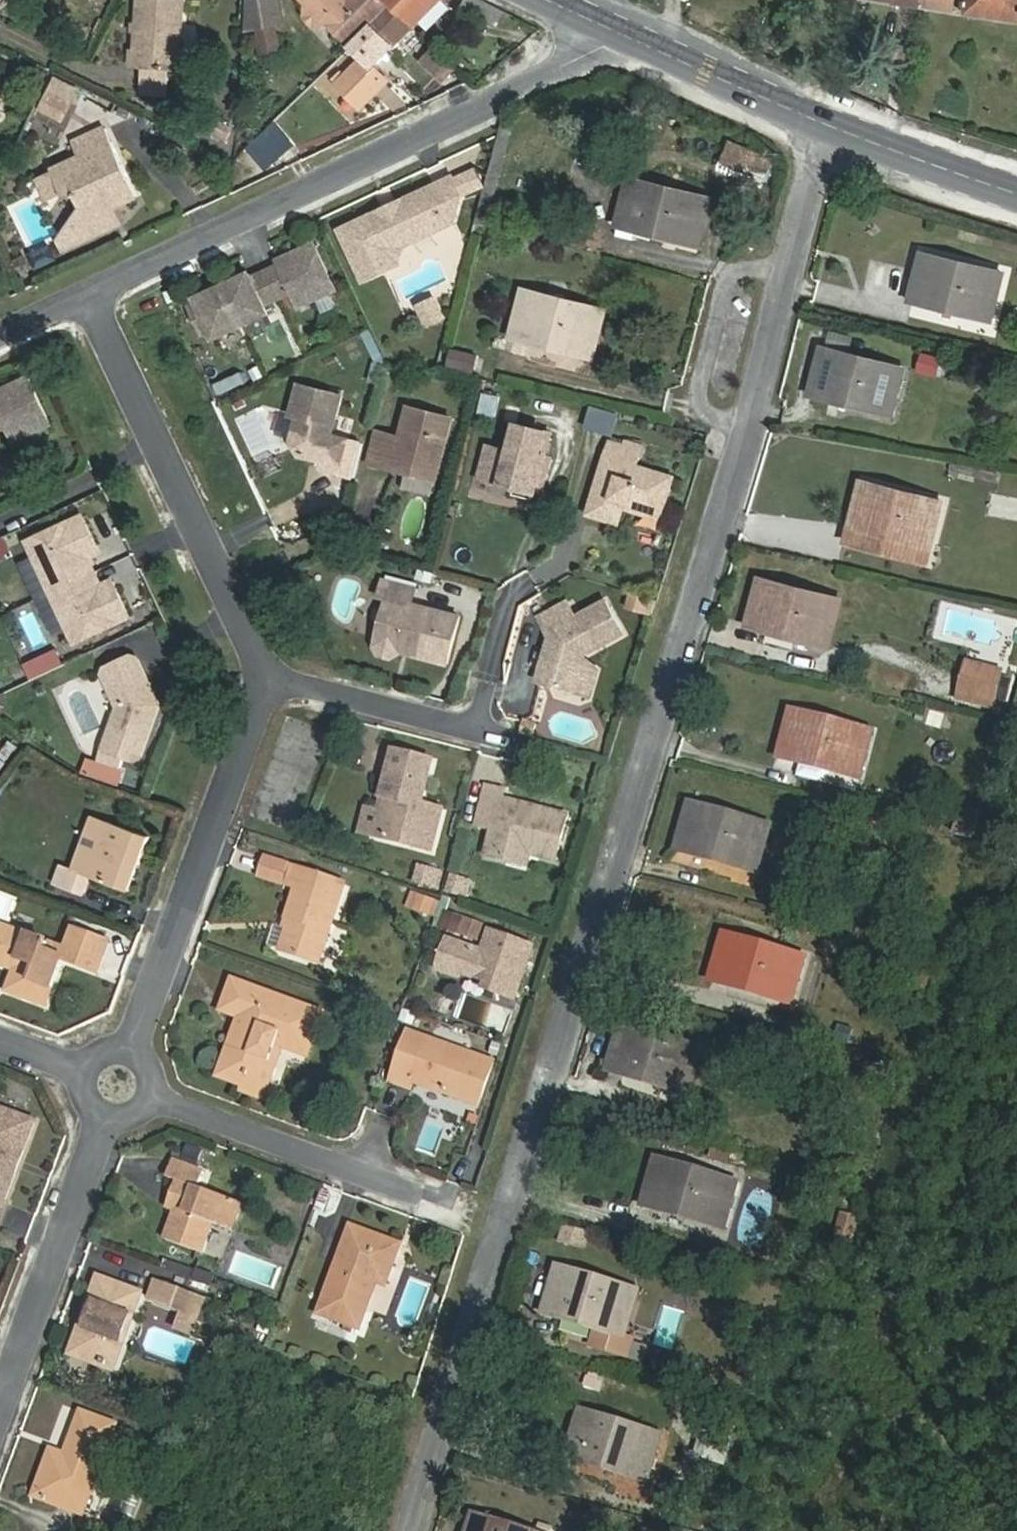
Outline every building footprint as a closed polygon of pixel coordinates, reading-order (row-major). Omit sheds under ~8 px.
[(136,70),(178,73),(183,0),(141,0),(136,70)] [(250,3),(249,32),(284,25),(279,0),(263,0),(250,3)] [(311,7),(307,11),(307,18),(315,26),(323,26),(328,21),(327,20),(346,1),(348,3),(351,0),(304,0),(311,7)] [(393,9),(384,0),(351,0),(348,3),(346,1),(327,20),(328,21),(354,47),(393,9)] [(414,29),(419,23),(423,19),(442,1),(442,0),(384,0),(393,9),(414,29)] [(923,8),(1016,22),(1016,0),(924,0),(923,8)] [(450,9),(442,1),(423,19),(419,23),(428,32),(450,9)] [(387,81),(374,68),(414,29),(393,9),(354,47),(366,59),(346,79),(340,73),(333,81),(360,107),(387,81)] [(262,58),(282,54),(277,30),(257,34),(262,58)] [(276,128),(248,152),(258,163),(270,152),(280,163),(295,150),(276,128)] [(106,129),(74,144),(81,158),(53,171),(65,197),(74,193),(84,215),(106,205),(113,202),(117,208),(138,198),(106,129)] [(456,181),(463,197),(487,186),(479,170),(456,181)] [(376,216),(342,232),(364,281),(399,266),(396,259),(400,249),(454,224),(462,198),(453,180),(405,202),(401,212),(386,219),(376,216)] [(699,245),(710,199),(632,180),(622,222),(680,237),(679,240),(699,245)] [(106,205),(109,212),(117,208),(113,202),(106,205)] [(405,202),(376,216),(386,219),(401,212),(405,202)] [(64,250),(116,226),(109,212),(106,205),(84,215),(60,241),(64,250)] [(745,252),(749,236),(735,232),(730,248),(745,252)] [(198,304),(190,308),(203,335),(211,331),(215,340),(268,315),(264,306),(292,293),(299,308),(335,291),(313,245),(277,262),(279,266),(251,279),(249,275),(196,300),(198,304)] [(992,320),(1003,274),(925,255),(915,298),(974,312),(973,315),(992,320)] [(593,357),(605,311),(526,291),(515,334),(574,349),(574,352),(593,357)] [(435,306),(421,312),(428,326),(441,319),(435,306)] [(448,367),(474,373),(478,353),(452,348),(448,367)] [(892,414),(903,368),(826,348),(815,391),(873,406),(872,409),(892,414)] [(1,430),(8,445),(43,428),(22,382),(0,392),(0,430),(1,430)] [(343,396),(299,385),(291,416),(298,418),(292,442),(301,456),(323,463),(321,470),(340,475),(349,440),(333,435),(343,396)] [(452,420),(409,409),(401,439),(389,436),(381,467),(399,472),(400,465),(438,475),(452,420)] [(550,433),(516,425),(510,453),(507,462),(495,460),(490,482),(510,486),(541,493),(550,457),(545,456),(550,433)] [(369,464),(381,467),(389,436),(377,433),(369,464)] [(611,441),(589,515),(621,524),(627,503),(665,514),(675,477),(638,466),(644,446),(627,441),(626,445),(611,441)] [(480,479),(490,482),(495,460),(507,462),(510,453),(488,448),(480,479)] [(400,465),(399,472),(436,481),(438,475),(400,465)] [(507,496),(510,486),(490,482),(488,491),(507,496)] [(931,549),(943,502),(865,482),(854,526),(913,541),(912,544),(931,549)] [(83,517),(29,542),(52,593),(96,572),(89,558),(86,551),(97,546),(83,517)] [(14,553),(5,535),(0,538),(0,560),(14,553)] [(97,546),(86,551),(89,558),(100,553),(97,546)] [(36,560),(23,565),(34,595),(47,590),(36,560)] [(96,572),(52,593),(76,642),(130,617),(116,588),(105,593),(102,586),(96,572)] [(829,645),(841,599),(763,579),(753,622),(810,637),(810,640),(829,645)] [(113,581),(102,586),(105,593),(116,588),(113,581)] [(415,589),(383,581),(380,596),(388,598),(376,646),(381,654),(393,657),(401,652),(403,646),(432,653),(430,660),(448,664),(460,617),(411,605),(415,589)] [(566,598),(538,613),(546,629),(551,627),(540,670),(547,681),(574,688),(583,651),(622,631),(604,598),(574,613),(566,598)] [(59,648),(25,661),(31,677),(65,665),(59,648)] [(131,655),(101,669),(98,676),(113,708),(95,758),(117,766),(121,755),(134,760),(141,757),(160,704),(138,657),(131,655)] [(970,664),(961,699),(994,708),(1003,672),(970,664)] [(861,776),(873,731),(794,711),(783,753),(842,768),(842,771),(861,776)] [(435,762),(397,752),(385,798),(389,799),(379,836),(434,851),(445,810),(424,805),(435,762)] [(506,791),(489,787),(479,825),(496,829),(489,855),(510,861),(513,850),(558,862),(569,817),(504,799),(506,791)] [(759,871),(771,825),(693,803),(681,846),(740,862),(739,865),(759,871)] [(101,849),(111,821),(96,816),(86,844),(101,849)] [(111,821),(101,849),(86,844),(76,870),(64,866),(56,886),(85,896),(92,877),(129,890),(150,836),(111,821)] [(288,866),(267,859),(262,875),(282,882),(288,866)] [(415,882),(440,887),(444,868),(419,863),(415,882)] [(725,865),(723,877),(753,884),(756,873),(725,865)] [(321,962),(346,884),(295,868),(289,885),(299,888),(286,926),(290,927),(283,949),(321,962)] [(469,896),(474,879),(453,873),(448,890),(469,896)] [(412,890),(407,907),(437,916),(442,898),(412,890)] [(486,915),(448,902),(440,926),(478,938),(486,915)] [(68,950),(0,925),(0,963),(18,969),(10,990),(47,1004),(64,960),(99,972),(110,943),(75,930),(68,950)] [(502,975),(522,982),(534,947),(491,932),(486,950),(481,952),(449,942),(439,971),(461,978),(462,973),(490,982),(498,985),(502,975)] [(793,1001),(805,956),(728,934),(716,975),(774,992),(773,995),(793,1001)] [(490,982),(488,989),(517,999),(522,982),(502,975),(498,985),(490,982)] [(309,1054),(324,1014),(235,981),(224,1010),(242,1017),(221,1076),(247,1086),(252,1071),(262,1075),(274,1042),(309,1054)] [(689,1092),(703,1048),(626,1024),(613,1065),(671,1083),(670,1086),(689,1092)] [(839,1029),(835,1043),(847,1046),(851,1032),(839,1029)] [(480,1104),(495,1062),(411,1033),(394,1082),(412,1088),(415,1081),(480,1104)] [(8,1204),(6,1203),(36,1123),(0,1109),(0,1226),(8,1204)] [(725,1226),(738,1182),(660,1159),(648,1201),(706,1218),(705,1221),(725,1226)] [(237,1231),(247,1205),(198,1187),(205,1169),(178,1160),(171,1178),(187,1184),(167,1240),(204,1253),(214,1223),(237,1231)] [(860,1217),(841,1214),(837,1237),(855,1241),(860,1217)] [(587,1250),(592,1230),(564,1223),(559,1243),(587,1250)] [(388,1284),(402,1245),(352,1227),(321,1313),(361,1328),(379,1280),(388,1284)] [(625,1335),(638,1290),(561,1267),(548,1309),(607,1327),(606,1329),(625,1335)] [(217,1278),(198,1271),(195,1281),(213,1287),(217,1278)] [(143,1293),(100,1277),(72,1354),(114,1369),(143,1293)] [(193,1336),(207,1298),(157,1279),(148,1300),(183,1313),(176,1330),(193,1336)] [(379,1286),(375,1312),(388,1314),(392,1288),(379,1286)] [(670,1376),(675,1360),(654,1353),(649,1370),(670,1376)] [(648,1479),(662,1432),(585,1410),(572,1455),(630,1471),(629,1474),(648,1479)] [(85,1513),(117,1425),(83,1413),(67,1456),(54,1451),(37,1496),(85,1513)] [(476,1514),(471,1530),(531,1530),(476,1514)]
